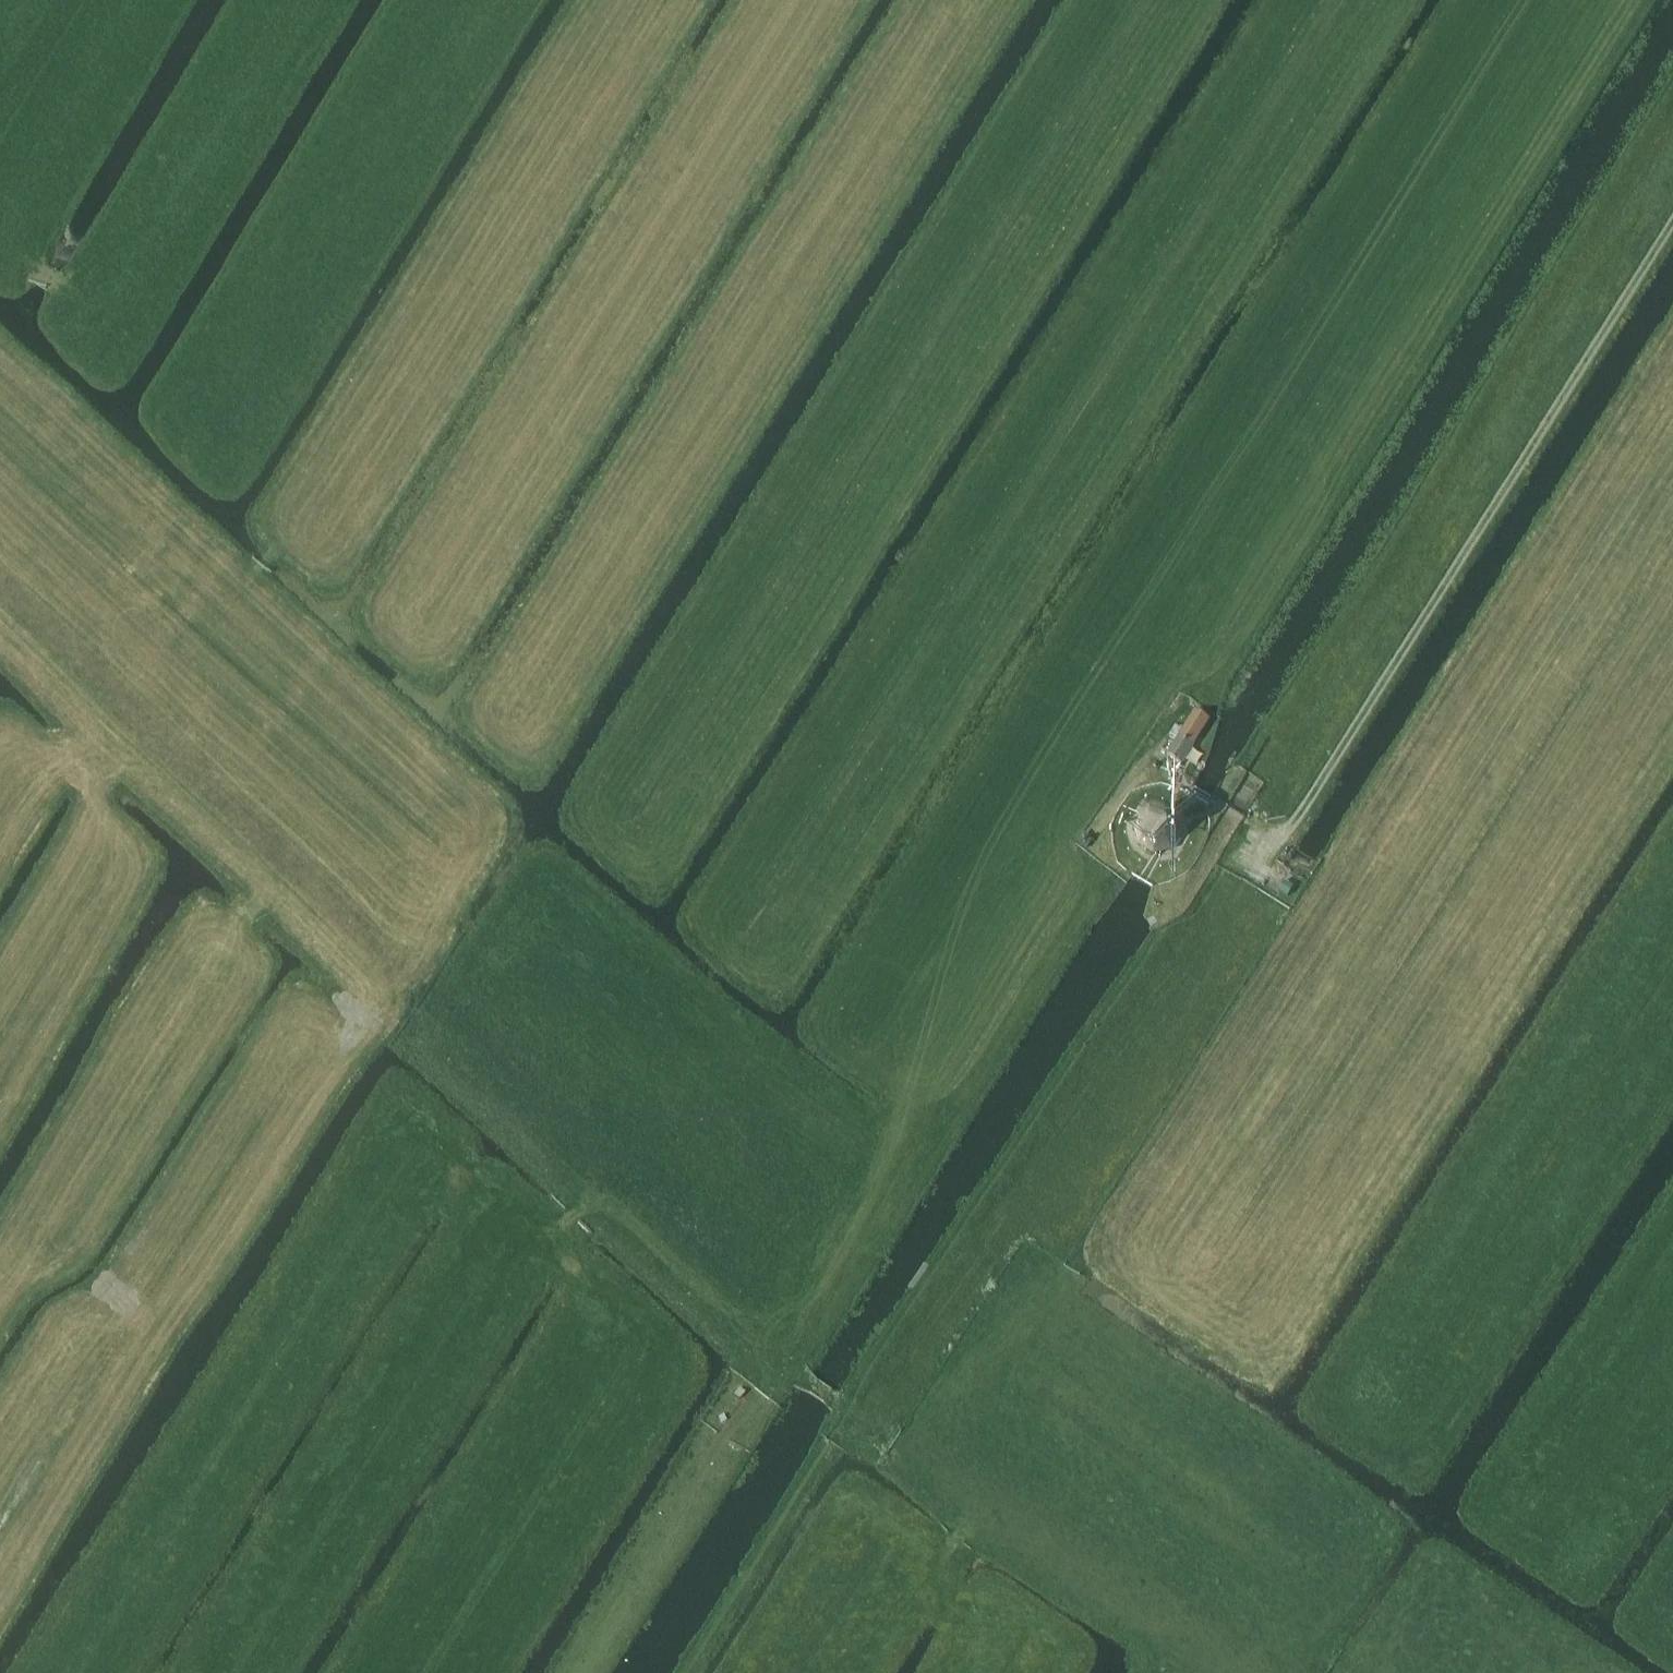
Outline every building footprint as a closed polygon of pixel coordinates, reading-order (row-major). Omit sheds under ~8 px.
[(1210,722),(1196,713),(1168,758),(1181,766),(1199,738),(1210,722)] [(1176,820),(1161,810),(1144,814),(1135,829),(1139,847),(1154,855),(1171,851),(1180,836),(1176,820)] [(1276,899),(1284,904),(1289,896),(1280,891),(1276,899)]
